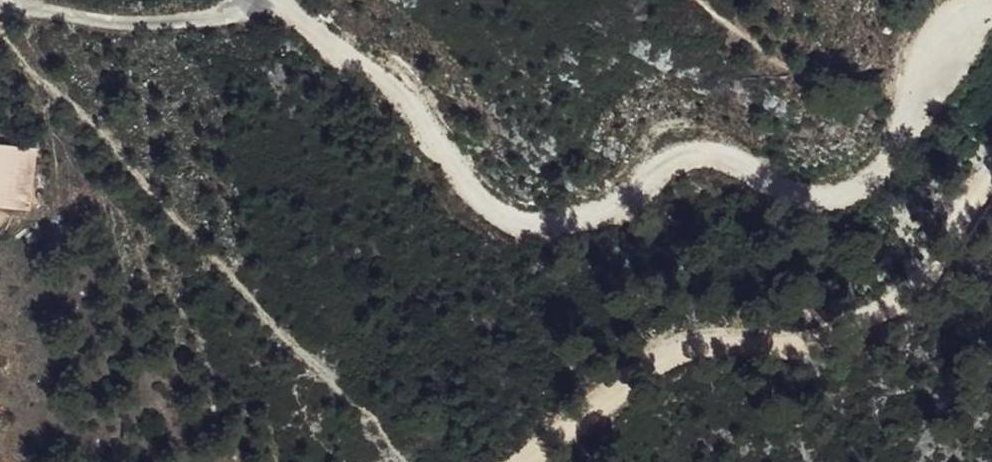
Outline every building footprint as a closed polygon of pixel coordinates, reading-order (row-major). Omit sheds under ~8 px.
[(35,144),(0,139),(0,203),(27,207),(35,144)]
